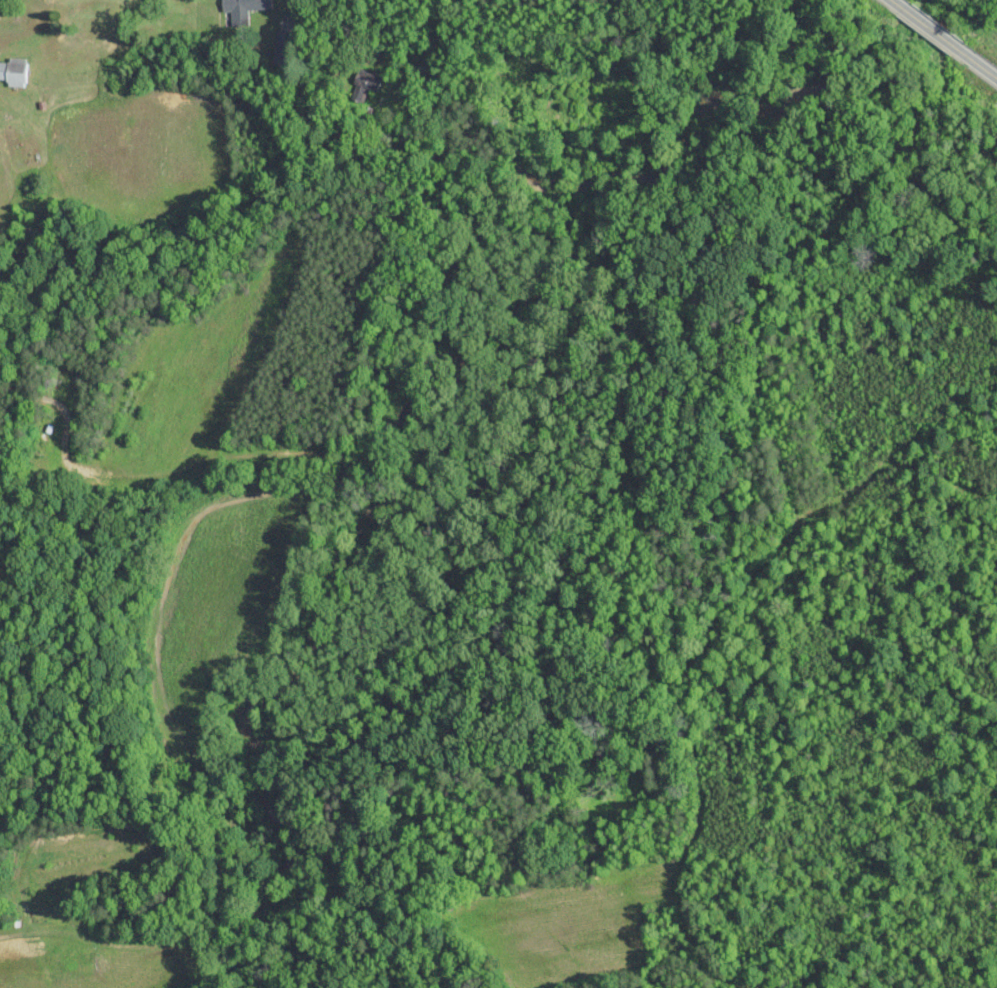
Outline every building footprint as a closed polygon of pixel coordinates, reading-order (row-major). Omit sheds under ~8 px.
[(219,11),(229,10),(229,24),(245,24),(245,8),(268,8),(268,0),(219,0),(219,11)]
